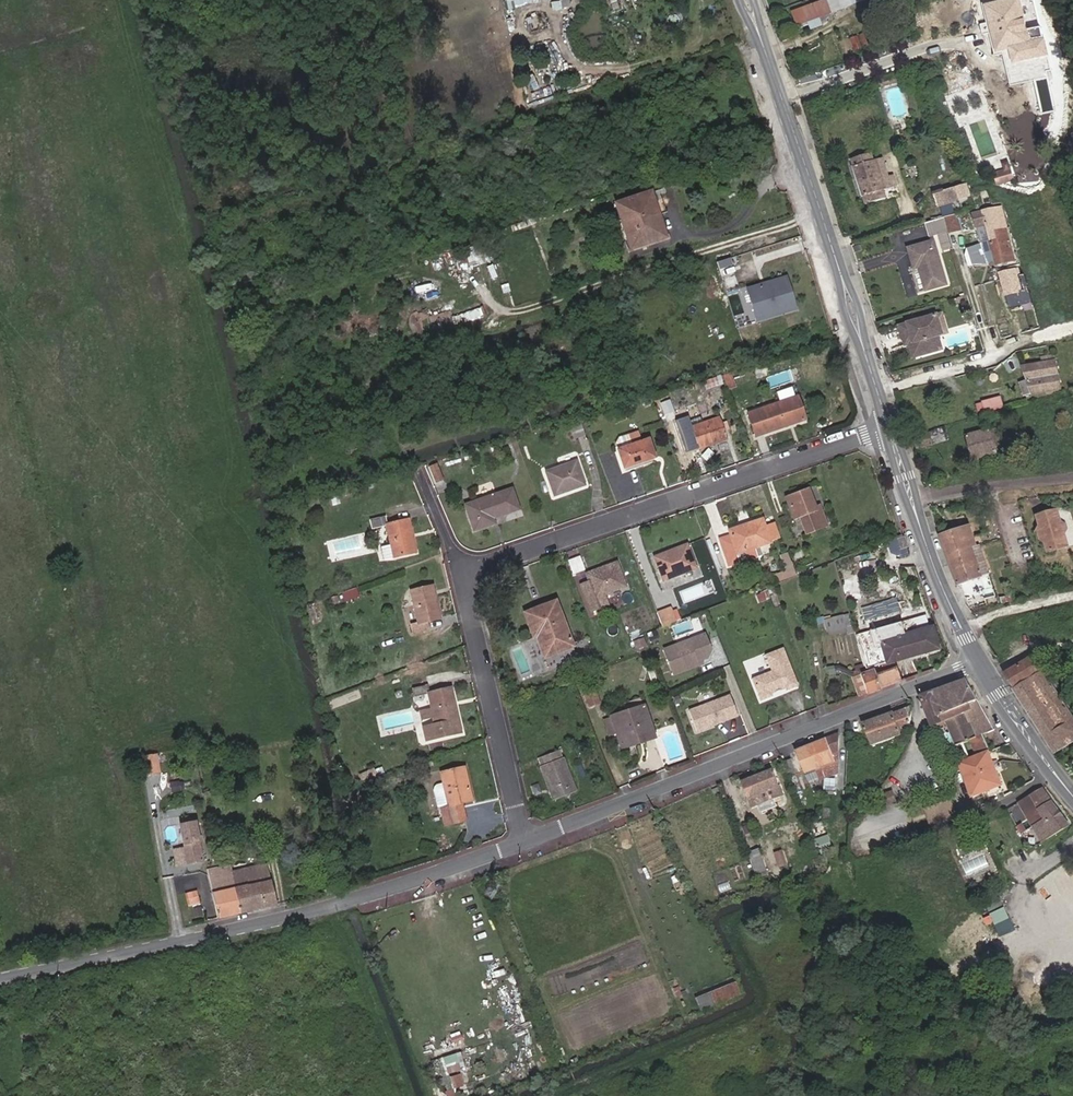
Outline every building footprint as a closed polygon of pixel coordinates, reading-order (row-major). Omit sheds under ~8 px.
[(843,0),(831,0),(796,13),(803,29),(815,24),(817,30),(827,27),(823,15),(832,12),(833,15),(847,10),(843,0)] [(863,0),(843,0),(847,10),(864,4),(863,0)] [(989,7),(1001,53),(1017,50),(1036,45),(1032,31),(1025,0),(1020,0),(989,7)] [(894,3),(897,10),(902,7),(900,1),(894,3)] [(823,15),(827,27),(833,15),(832,12),(823,15)] [(1043,29),(1032,31),(1036,45),(1017,50),(1020,62),(1033,59),(1045,56),(1049,55),(1043,29)] [(1045,56),(1033,59),(1037,76),(1039,82),(1050,79),(1045,56)] [(1037,76),(1033,59),(1020,62),(1020,64),(1022,68),(1026,71),(1029,72),(1031,77),(1037,76)] [(894,76),(879,81),(882,89),(897,84),(894,76)] [(1052,79),(1038,82),(1045,114),(1059,112),(1052,79)] [(871,153),(850,161),(864,206),(886,199),(883,191),(873,161),(871,153)] [(882,159),(873,161),(883,191),(896,187),(892,176),(888,177),(882,159)] [(1011,165),(991,172),(996,187),(1016,180),(1011,165)] [(975,200),(969,185),(931,197),(933,201),(937,199),(939,207),(960,200),(961,204),(975,200)] [(608,203),(621,250),(655,240),(642,194),(608,203)] [(1008,240),(999,208),(983,213),(973,216),(977,227),(986,225),(991,241),(983,244),(988,259),(995,258),(997,266),(1014,261),(1008,240)] [(953,216),(943,218),(947,231),(948,234),(958,231),(953,216)] [(930,222),(927,223),(931,236),(934,235),(947,231),(943,218),(930,222)] [(947,286),(934,243),(911,250),(917,270),(921,269),(928,292),(947,286)] [(966,248),(959,250),(961,260),(968,258),(966,248)] [(465,250),(465,267),(474,267),(473,250),(465,250)] [(491,265),(486,267),(490,279),(496,277),(491,265)] [(1005,296),(1026,291),(1024,283),(1021,284),(1017,271),(1000,275),(1005,296)] [(795,311),(785,280),(763,287),(764,289),(761,290),(758,289),(746,293),(756,324),(795,311)] [(943,317),(934,320),(939,338),(949,335),(943,317)] [(934,320),(905,329),(910,343),(915,342),(920,359),(943,352),(939,338),(934,320)] [(905,329),(901,330),(907,348),(911,347),(910,343),(905,329)] [(920,359),(915,342),(910,343),(911,347),(915,361),(920,359)] [(1055,362),(1054,355),(1045,357),(1045,360),(1037,362),(1038,366),(1055,362)] [(1048,389),(1059,387),(1055,362),(1038,366),(1025,369),(1033,396),(1049,392),(1048,389)] [(719,378),(702,384),(705,391),(721,385),(719,378)] [(647,393),(640,396),(643,403),(650,400),(647,393)] [(1023,402),(1021,396),(1009,400),(1010,406),(1023,402)] [(1004,397),(977,401),(978,411),(1005,407),(1004,397)] [(754,438),(803,422),(796,400),(746,416),(754,438)] [(667,402),(657,407),(662,422),(663,422),(669,435),(677,432),(673,418),(672,418),(667,402)] [(896,416),(904,414),(900,402),(893,404),(896,416)] [(696,451),(724,442),(717,421),(699,426),(690,429),(689,425),(686,417),(676,420),(685,447),(694,444),(696,451)] [(581,438),(576,423),(565,427),(570,441),(581,438)] [(991,432),(993,441),(1000,439),(997,430),(991,432)] [(945,431),(930,435),(933,445),(948,441),(945,431)] [(969,438),(972,452),(980,450),(982,458),(997,454),(996,450),(993,441),(991,432),(969,438)] [(933,445),(930,435),(916,439),(919,449),(933,445)] [(616,452),(629,448),(626,438),(616,441),(613,446),(616,452)] [(1000,439),(993,441),(996,450),(1002,448),(1000,439)] [(621,470),(652,460),(645,442),(629,448),(616,452),(621,470)] [(694,444),(685,447),(687,453),(696,451),(694,444)] [(974,460),(982,458),(980,450),(972,452),(974,460)] [(428,458),(420,461),(427,479),(436,476),(428,458)] [(551,496),(581,486),(573,462),(542,472),(551,496)] [(506,482),(460,498),(468,522),(490,514),(488,510),(513,501),(506,482)] [(825,532),(819,516),(812,519),(809,511),(813,510),(806,493),(784,501),(794,525),(799,523),(805,539),(825,532)] [(819,516),(816,509),(813,510),(809,511),(812,519),(819,516)] [(1056,516),(1056,514),(1034,520),(1046,556),(1066,551),(1056,516)] [(368,531),(384,528),(382,517),(366,520),(368,531)] [(389,547),(391,560),(414,555),(408,523),(384,528),(389,547)] [(732,539),(720,544),(729,569),(741,565),(739,559),(754,553),(770,547),(764,531),(762,524),(731,536),(732,539)] [(774,527),(764,531),(770,547),(780,543),(774,527)] [(950,563),(958,588),(990,577),(980,549),(977,550),(970,530),(942,540),(950,563)] [(898,551),(906,548),(902,536),(894,539),(898,551)] [(389,547),(378,549),(381,562),(391,560),(389,547)] [(695,572),(686,548),(653,562),(663,585),(695,572)] [(754,553),(739,559),(741,565),(756,559),(754,553)] [(572,576),(585,572),(579,556),(567,560),(572,576)] [(775,579),(777,586),(795,579),(787,558),(780,560),(785,575),(775,579)] [(847,559),(830,566),(840,596),(856,592),(847,559)] [(623,589),(614,565),(585,575),(588,582),(575,586),(584,611),(596,608),(593,598),(602,596),(623,589)] [(408,627),(410,637),(428,632),(425,623),(438,619),(431,587),(409,593),(417,625),(408,627)] [(341,594),(344,602),(359,596),(357,589),(341,594)] [(593,598),(596,608),(605,605),(602,596),(593,598)] [(552,603),(521,614),(530,639),(533,638),(538,636),(545,657),(548,666),(560,661),(557,653),(568,649),(552,603)] [(668,611),(654,617),(659,631),(674,625),(668,611)] [(852,630),(846,612),(820,619),(824,631),(841,626),(843,632),(852,630)] [(870,640),(855,643),(861,668),(886,662),(891,661),(932,649),(928,628),(900,634),(897,618),(867,626),(870,640)] [(655,630),(646,633),(650,644),(659,641),(655,630)] [(538,636),(533,638),(540,659),(545,657),(538,636)] [(643,637),(632,641),(635,651),(647,647),(643,637)] [(704,637),(663,652),(673,678),(698,668),(696,665),(700,663),(707,661),(710,653),(704,637)] [(783,653),(764,660),(769,675),(750,683),(758,705),(771,700),(770,698),(783,694),(784,696),(797,692),(783,653)] [(1055,755),(1072,743),(1072,719),(1068,712),(1072,710),(1072,703),(1064,706),(1032,659),(1003,676),(1055,755)] [(859,676),(865,696),(899,684),(891,661),(886,662),(890,673),(872,679),(870,673),(859,676)] [(598,677),(592,679),(596,687),(601,685),(598,677)] [(968,683),(922,699),(933,727),(946,724),(949,732),(955,748),(972,742),(977,754),(990,749),(985,737),(996,734),(978,700),(968,683)] [(456,734),(447,690),(425,695),(424,686),(408,689),(410,699),(425,695),(429,710),(430,718),(432,726),(419,729),(422,742),(456,734)] [(595,687),(582,692),(589,708),(601,704),(595,687)] [(339,698),(341,704),(360,695),(357,690),(339,698)] [(685,712),(692,734),(734,720),(727,699),(685,712)] [(654,736),(641,704),(609,717),(603,719),(610,736),(616,734),(619,744),(640,736),(642,741),(654,736)] [(897,733),(910,730),(910,708),(865,723),(873,747),(898,737),(897,733)] [(430,718),(429,710),(418,713),(420,721),(430,718)] [(838,752),(838,734),(795,754),(805,776),(812,773),(814,777),(818,775),(821,782),(833,777),(828,766),(835,762),(832,754),(838,752)] [(640,736),(619,744),(622,749),(642,741),(640,736)] [(557,753),(535,762),(552,805),(575,795),(557,753)] [(1003,788),(988,753),(959,763),(972,798),(982,795),(1001,788),(1003,788)] [(465,801),(457,768),(435,774),(441,804),(434,806),(439,826),(458,822),(454,804),(465,801)] [(773,774),(743,785),(751,807),(755,806),(758,814),(775,808),(772,799),(781,795),(773,774)] [(894,783),(888,779),(883,788),(889,791),(894,783)] [(894,790),(878,796),(882,809),(898,803),(894,790)] [(1043,791),(1019,805),(1040,842),(1067,824),(1043,791)] [(785,804),(781,795),(772,799),(775,808),(785,804)] [(196,825),(182,827),(187,862),(202,859),(196,825)] [(155,841),(164,840),(162,830),(153,831),(155,841)] [(830,837),(817,842),(819,847),(821,847),(831,843),(830,837)] [(824,856),(834,853),(831,843),(821,847),(824,856)] [(783,849),(775,853),(781,867),(789,864),(783,849)] [(768,873),(761,852),(752,856),(759,876),(768,873)] [(234,874),(232,865),(208,870),(217,920),(233,917),(241,915),(234,874)] [(252,912),(276,906),(268,867),(245,872),(252,912)] [(245,872),(234,874),(241,915),(252,912),(245,872)] [(197,891),(185,893),(186,906),(198,904),(197,891)] [(1055,906),(1057,915),(1072,912),(1072,902),(1055,906)] [(1000,938),(1015,930),(1003,906),(988,913),(1000,938)] [(737,995),(733,984),(708,994),(713,1005),(737,995)] [(451,1089),(462,1087),(459,1073),(442,1077),(446,1095),(453,1095),(451,1089)] [(1025,1076),(1014,1081),(1021,1093),(1031,1089),(1026,1079),(1025,1076)]
